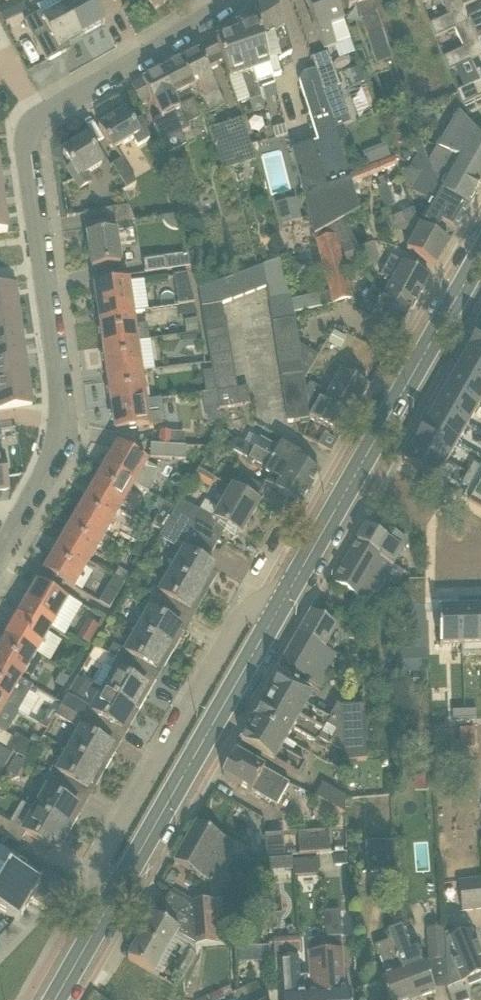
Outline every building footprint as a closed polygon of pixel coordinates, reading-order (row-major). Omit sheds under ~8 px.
[(104,24),(91,0),(78,0),(65,7),(81,37),(104,24)] [(155,9),(170,0),(149,0),(155,9)] [(255,9),(258,20),(272,75),(273,78),(282,75),(278,62),(292,54),(276,0),(270,0),(255,9)] [(344,23),(335,0),(305,0),(325,50),(351,39),(344,23)] [(367,37),(376,65),(393,60),(372,0),(345,0),(349,10),(356,8),(367,37)] [(480,17),(480,0),(441,0),(449,16),(430,25),(436,39),(455,30),(455,29),(480,17)] [(5,5),(0,8),(0,16),(3,23),(12,19),(5,5)] [(43,19),(40,13),(25,21),(47,62),(67,51),(64,46),(81,37),(65,7),(43,19)] [(480,57),(480,17),(455,29),(455,30),(464,49),(444,59),(449,72),(470,62),(480,57)] [(234,28),(237,36),(240,35),(255,80),(272,75),(258,20),(236,28),(234,28)] [(238,104),(248,100),(253,113),(264,109),(258,91),(275,85),(273,78),(272,75),(255,80),(240,35),(237,36),(217,43),(223,61),(238,104)] [(196,87),(210,113),(226,105),(224,101),(209,68),(223,61),(217,43),(199,51),(180,61),(194,88),(196,87)] [(340,86),(335,72),(327,53),(312,59),(316,70),(315,71),(322,93),(323,93),(328,91),(340,86)] [(470,62),(479,82),(457,92),(463,106),(480,97),(480,57),(470,62)] [(201,119),(190,90),(194,88),(180,61),(162,70),(186,127),(188,126),(201,119)] [(143,106),(153,101),(161,117),(154,120),(152,125),(166,155),(185,146),(181,133),(189,130),(188,126),(186,127),(162,70),(132,86),(143,106)] [(292,151),(298,170),(315,236),(347,221),(345,218),(360,209),(353,185),(352,185),(348,175),(335,130),(323,93),(322,93),(315,71),(303,74),(299,81),(319,142),(292,151)] [(348,91),(356,111),(370,105),(361,85),(348,91)] [(113,151),(133,138),(138,146),(150,139),(147,130),(142,118),(133,123),(125,111),(98,127),(113,151)] [(459,113),(439,149),(437,148),(430,159),(441,187),(471,204),(480,187),(480,138),(459,113)] [(215,127),(212,116),(206,118),(222,170),(255,160),(249,141),(243,119),(215,127)] [(287,136),(285,125),(273,128),(276,139),(287,136)] [(348,137),(344,126),(335,130),(338,141),(347,137),(348,137)] [(80,189),(91,182),(86,174),(102,164),(87,139),(63,153),(72,168),(68,170),(80,189)] [(391,157),(386,145),(375,149),(379,161),(391,157)] [(400,173),(407,191),(432,205),(422,222),(438,231),(441,225),(455,232),(471,204),(441,187),(430,159),(428,163),(422,145),(413,149),(418,154),(410,168),(400,173)] [(343,158),(346,168),(354,165),(351,156),(343,158)] [(352,185),(353,185),(397,167),(393,158),(348,175),(352,185)] [(122,160),(112,165),(127,189),(121,193),(128,203),(143,194),(122,160)] [(374,181),(378,190),(388,186),(390,185),(387,176),(374,181)] [(196,196),(177,202),(183,220),(202,213),(196,196)] [(296,199),(276,204),(281,225),(301,220),(296,199)] [(132,222),(129,207),(84,213),(86,228),(103,226),(116,224),(132,222)] [(449,244),(421,227),(413,210),(388,219),(393,233),(408,233),(412,242),(407,251),(436,268),(449,244)] [(332,304),(353,298),(340,248),(341,248),(347,265),(360,261),(354,243),(356,242),(347,221),(315,236),(329,293),(332,304)] [(86,228),(92,269),(121,265),(118,246),(135,244),(134,231),(104,235),(103,226),(86,228)] [(361,248),(369,266),(380,261),(372,242),(361,248)] [(166,271),(191,267),(187,254),(165,258),(166,271)] [(385,295),(412,310),(430,278),(391,256),(381,274),(393,280),(386,293),(385,295)] [(267,287),(269,299),(290,295),(288,283),(283,258),(263,266),(267,287)] [(311,280),(311,262),(294,262),(294,280),(311,280)] [(256,291),(267,287),(263,266),(248,272),(256,291)] [(256,291),(248,272),(237,276),(244,295),(256,291)] [(187,274),(175,276),(179,305),(195,303),(187,274)] [(244,295),(237,276),(226,280),(233,299),(244,295)] [(226,280),(199,291),(202,307),(222,303),(233,299),(226,280)] [(129,283),(95,287),(99,318),(133,313),(129,283)] [(15,285),(0,287),(0,318),(19,315),(15,285)] [(359,312),(399,334),(412,310),(385,295),(386,293),(373,286),(359,312)] [(332,304),(329,293),(318,295),(320,306),(332,304)] [(290,295),(269,299),(271,310),(292,307),(291,300),(290,295)] [(318,295),(291,300),(292,307),(293,312),(320,306),(318,295)] [(224,318),(222,303),(202,307),(204,321),(224,318)] [(292,307),(271,310),(272,322),(295,319),(293,312),(292,307)] [(103,347),(137,342),(133,313),(99,318),(103,347)] [(24,345),(19,315),(0,318),(0,348),(24,345)] [(224,318),(204,321),(206,333),(228,330),(226,318),(224,318)] [(197,319),(184,321),(186,334),(199,332),(197,319)] [(272,322),(274,334),(297,331),(295,319),(272,322)] [(228,330),(206,333),(208,345),(230,341),(228,330)] [(274,334),(276,346),(299,342),(297,331),(274,334)] [(334,331),(329,341),(341,348),(346,337),(334,331)] [(479,332),(468,350),(480,358),(480,333),(479,332)] [(197,335),(182,337),(184,348),(199,346),(197,335)] [(230,341),(208,345),(210,357),(232,353),(230,341)] [(103,347),(107,377),(141,372),(141,367),(137,342),(103,347)] [(276,346),(278,358),(302,354),(299,342),(276,346)] [(305,380),(319,355),(300,344),(302,354),(303,366),(304,378),(305,380)] [(24,345),(0,348),(0,379),(28,375),(24,345)] [(468,350),(458,369),(480,383),(480,358),(468,350)] [(232,353),(210,357),(212,369),(233,365),(232,353)] [(278,358),(280,370),(303,366),(302,354),(278,358)] [(233,365),(212,369),(212,370),(214,381),(235,377),(233,365)] [(280,370),(281,382),(304,378),(303,366),(280,370)] [(480,403),(480,383),(458,369),(447,388),(479,406),(480,403)] [(215,390),(214,381),(212,370),(202,373),(206,392),(215,390)] [(112,405),(145,401),(141,372),(107,377),(112,405)] [(361,400),(369,386),(341,372),(334,385),(361,400)] [(32,405),(28,375),(0,379),(0,410),(32,405)] [(235,377),(214,381),(215,390),(216,392),(237,389),(235,377)] [(281,382),(283,393),(306,390),(304,378),(281,382)] [(324,426),(341,436),(361,400),(334,385),(329,394),(310,384),(308,389),(310,412),(327,421),(324,426)] [(237,389),(216,392),(218,403),(219,408),(250,404),(247,387),(237,389)] [(468,425),(479,406),(447,388),(436,407),(468,425)] [(283,393),(285,405),(307,402),(306,390),(283,393)] [(218,403),(216,392),(203,395),(205,406),(218,403)] [(112,405),(115,430),(149,426),(145,401),(112,405)] [(307,402),(285,405),(287,421),(289,422),(292,422),(309,419),(307,402)] [(425,425),(458,444),(468,425),(436,407),(425,425)] [(415,444),(447,463),(458,444),(425,425),(415,444)] [(175,446),(175,445),(176,433),(159,432),(159,444),(165,445),(175,446)] [(322,433),(317,444),(331,452),(337,441),(322,433)] [(231,449),(249,459),(273,473),(266,484),(302,505),(320,474),(298,461),(301,456),(281,445),(278,450),(249,434),(243,444),(236,440),(231,449)] [(165,445),(159,444),(159,446),(149,445),(149,458),(184,460),(185,448),(177,448),(177,445),(175,445),(175,446),(165,445)] [(447,463),(415,444),(403,464),(436,482),(447,463)] [(117,446),(105,468),(134,485),(147,493),(160,471),(117,446)] [(9,490),(4,454),(0,455),(0,491),(9,490)] [(468,475),(475,478),(480,468),(474,464),(468,475)] [(90,493),(119,511),(134,485),(105,468),(90,493)] [(210,487),(215,478),(200,469),(195,479),(210,487)] [(257,502),(265,488),(241,474),(233,488),(257,502)] [(475,478),(468,475),(462,485),(469,489),(475,478)] [(219,540),(227,527),(241,535),(259,503),(257,502),(233,488),(220,510),(205,501),(200,510),(181,500),(176,509),(173,513),(219,540)] [(104,537),(119,511),(90,493),(75,519),(104,537)] [(152,526),(159,530),(163,531),(173,513),(176,509),(165,503),(152,526)] [(206,563),(219,540),(173,513),(163,531),(158,539),(183,553),(172,572),(208,592),(218,575),(213,572),(215,569),(206,563)] [(89,563),(104,537),(75,519),(60,545),(89,563)] [(393,565),(407,542),(390,532),(385,539),(366,528),(357,542),(381,556),(380,558),(393,565)] [(357,542),(334,582),(370,604),(393,565),(380,558),(381,556),(357,542)] [(60,545),(45,571),(74,588),(89,563),(60,545)] [(113,577),(124,584),(129,575),(118,569),(113,577)] [(208,592),(172,572),(161,592),(156,589),(150,599),(190,622),(208,592)] [(113,577),(99,602),(110,609),(124,584),(113,577)] [(408,581),(409,607),(424,607),(423,580),(408,581)] [(66,602),(37,585),(21,612),(51,629),(66,602)] [(190,622),(150,599),(145,608),(150,611),(138,631),(173,652),(190,622)] [(462,656),(480,655),(480,608),(460,609),(461,647),(462,656)] [(461,647),(460,609),(438,610),(440,647),(461,647)] [(36,655),(51,629),(21,612),(6,637),(36,655)] [(335,625),(311,612),(299,634),(325,649),(331,653),(336,645),(326,640),(335,625)] [(89,646),(99,627),(87,620),(77,639),(89,646)] [(356,639),(356,627),(345,627),(345,634),(349,639),(356,639)] [(127,652),(122,649),(113,644),(108,654),(116,658),(156,682),(173,652),(138,631),(127,652)] [(49,661),(61,641),(50,634),(38,654),(49,661)] [(299,634),(280,666),(306,681),(307,680),(322,689),(330,675),(315,666),(325,649),(299,634)] [(6,637),(0,648),(0,668),(21,681),(21,680),(36,655),(6,637)] [(427,672),(427,649),(397,650),(398,673),(427,672)] [(104,691),(139,712),(156,682),(116,658),(111,668),(115,671),(104,691)] [(6,706),(18,713),(32,687),(21,680),(21,681),(0,668),(0,704),(6,707),(6,706)] [(63,689),(69,678),(61,673),(54,684),(63,689)] [(426,687),(426,674),(413,674),(413,687),(426,687)] [(75,676),(68,693),(84,699),(91,683),(75,676)] [(312,696),(280,677),(267,700),(322,731),(318,740),(341,752),(342,762),(344,762),(356,761),(366,760),(363,705),(340,707),(337,706),(329,720),(306,706),(312,696)] [(92,711),(88,709),(89,708),(68,695),(62,706),(122,742),(139,712),(104,691),(92,711)] [(322,731),(267,700),(254,722),(287,740),(292,730),(316,743),(318,740),(322,731)] [(62,706),(56,716),(81,730),(69,751),(104,771),(122,742),(62,706)] [(47,729),(55,716),(47,711),(39,725),(47,729)] [(465,711),(452,712),(452,720),(465,720),(465,711)] [(465,720),(477,719),(476,711),(465,711),(465,720)] [(254,722),(241,744),(297,776),(304,764),(281,750),(287,740),(254,722)] [(34,735),(29,743),(37,748),(41,739),(34,735)] [(7,749),(9,750),(19,755),(28,761),(37,748),(16,736),(8,749),(7,749)] [(421,740),(399,741),(400,754),(422,753),(421,740)] [(0,748),(0,775),(1,775),(12,755),(0,748)] [(53,768),(47,778),(87,801),(104,771),(69,751),(58,771),(53,768)] [(276,806),(289,784),(236,754),(230,764),(227,768),(225,773),(223,776),(276,806)] [(342,772),(342,762),(340,761),(340,757),(334,758),(330,765),(339,770),(342,772)] [(17,758),(12,767),(20,772),(26,763),(17,758)] [(358,786),(356,761),(344,762),(346,787),(358,786)] [(394,766),(398,779),(409,776),(405,763),(394,766)] [(413,790),(429,789),(429,774),(413,775),(413,790)] [(47,790),(35,810),(70,831),(87,801),(47,778),(42,787),(47,790)] [(345,814),(344,796),(322,784),(315,796),(345,814)] [(23,831),(0,818),(0,833),(19,844),(25,833),(53,849),(55,846),(60,849),(70,831),(35,810),(23,831)] [(221,869),(222,866),(235,844),(196,822),(186,841),(199,848),(194,857),(206,864),(208,862),(221,869)] [(264,836),(265,851),(266,859),(285,857),(283,835),(264,836)] [(330,839),(299,841),(300,855),(331,852),(330,839)] [(186,841),(174,862),(212,884),(221,869),(208,862),(206,864),(194,857),(199,848),(186,841)] [(365,843),(367,872),(394,870),(392,841),(365,843)] [(265,873),(265,851),(250,851),(249,872),(265,873)] [(346,866),(346,855),(334,855),(335,866),(346,866)] [(22,872),(27,863),(21,860),(16,869),(22,872)] [(34,867),(28,863),(23,872),(29,876),(34,867)] [(10,867),(0,883),(0,886),(30,903),(41,884),(10,867)] [(461,913),(480,911),(480,878),(458,881),(461,913)] [(30,903),(0,886),(0,911),(19,922),(30,903)] [(166,953),(177,934),(195,944),(192,906),(170,893),(156,918),(152,916),(139,938),(166,953)] [(216,945),(213,901),(192,902),(196,947),(216,945)] [(341,910),(324,911),(325,937),(342,937),(341,910)] [(449,984),(450,984),(462,979),(464,982),(469,980),(471,985),(480,981),(480,953),(473,933),(472,933),(470,927),(450,936),(452,941),(448,943),(447,943),(449,984)] [(428,961),(446,960),(445,928),(427,929),(428,961)] [(393,945),(413,999),(419,999),(435,994),(419,950),(412,952),(403,929),(389,934),(393,945)] [(350,992),(344,992),(339,937),(324,939),(325,952),(324,953),(324,955),(327,999),(351,999),(350,992)] [(139,938),(127,959),(154,974),(166,953),(139,938)] [(300,951),(300,938),(274,938),(274,950),(300,951)] [(305,995),(305,999),(327,999),(324,955),(324,953),(325,952),(324,939),(307,940),(308,954),(310,977),(298,977),(300,995),(305,995)] [(388,999),(413,999),(393,945),(378,951),(387,977),(381,980),(388,999)] [(235,960),(270,958),(269,947),(234,948),(235,960)] [(179,961),(190,967),(196,956),(186,949),(179,961)] [(283,999),(305,999),(305,995),(300,995),(298,977),(297,958),(280,959),(283,999)] [(185,976),(190,967),(179,961),(174,970),(185,976)] [(256,984),(245,989),(232,995),(235,999),(263,999),(256,984)] [(207,997),(209,999),(221,999),(224,999),(220,991),(207,997)] [(277,991),(269,992),(269,999),(277,999),(277,991)]
